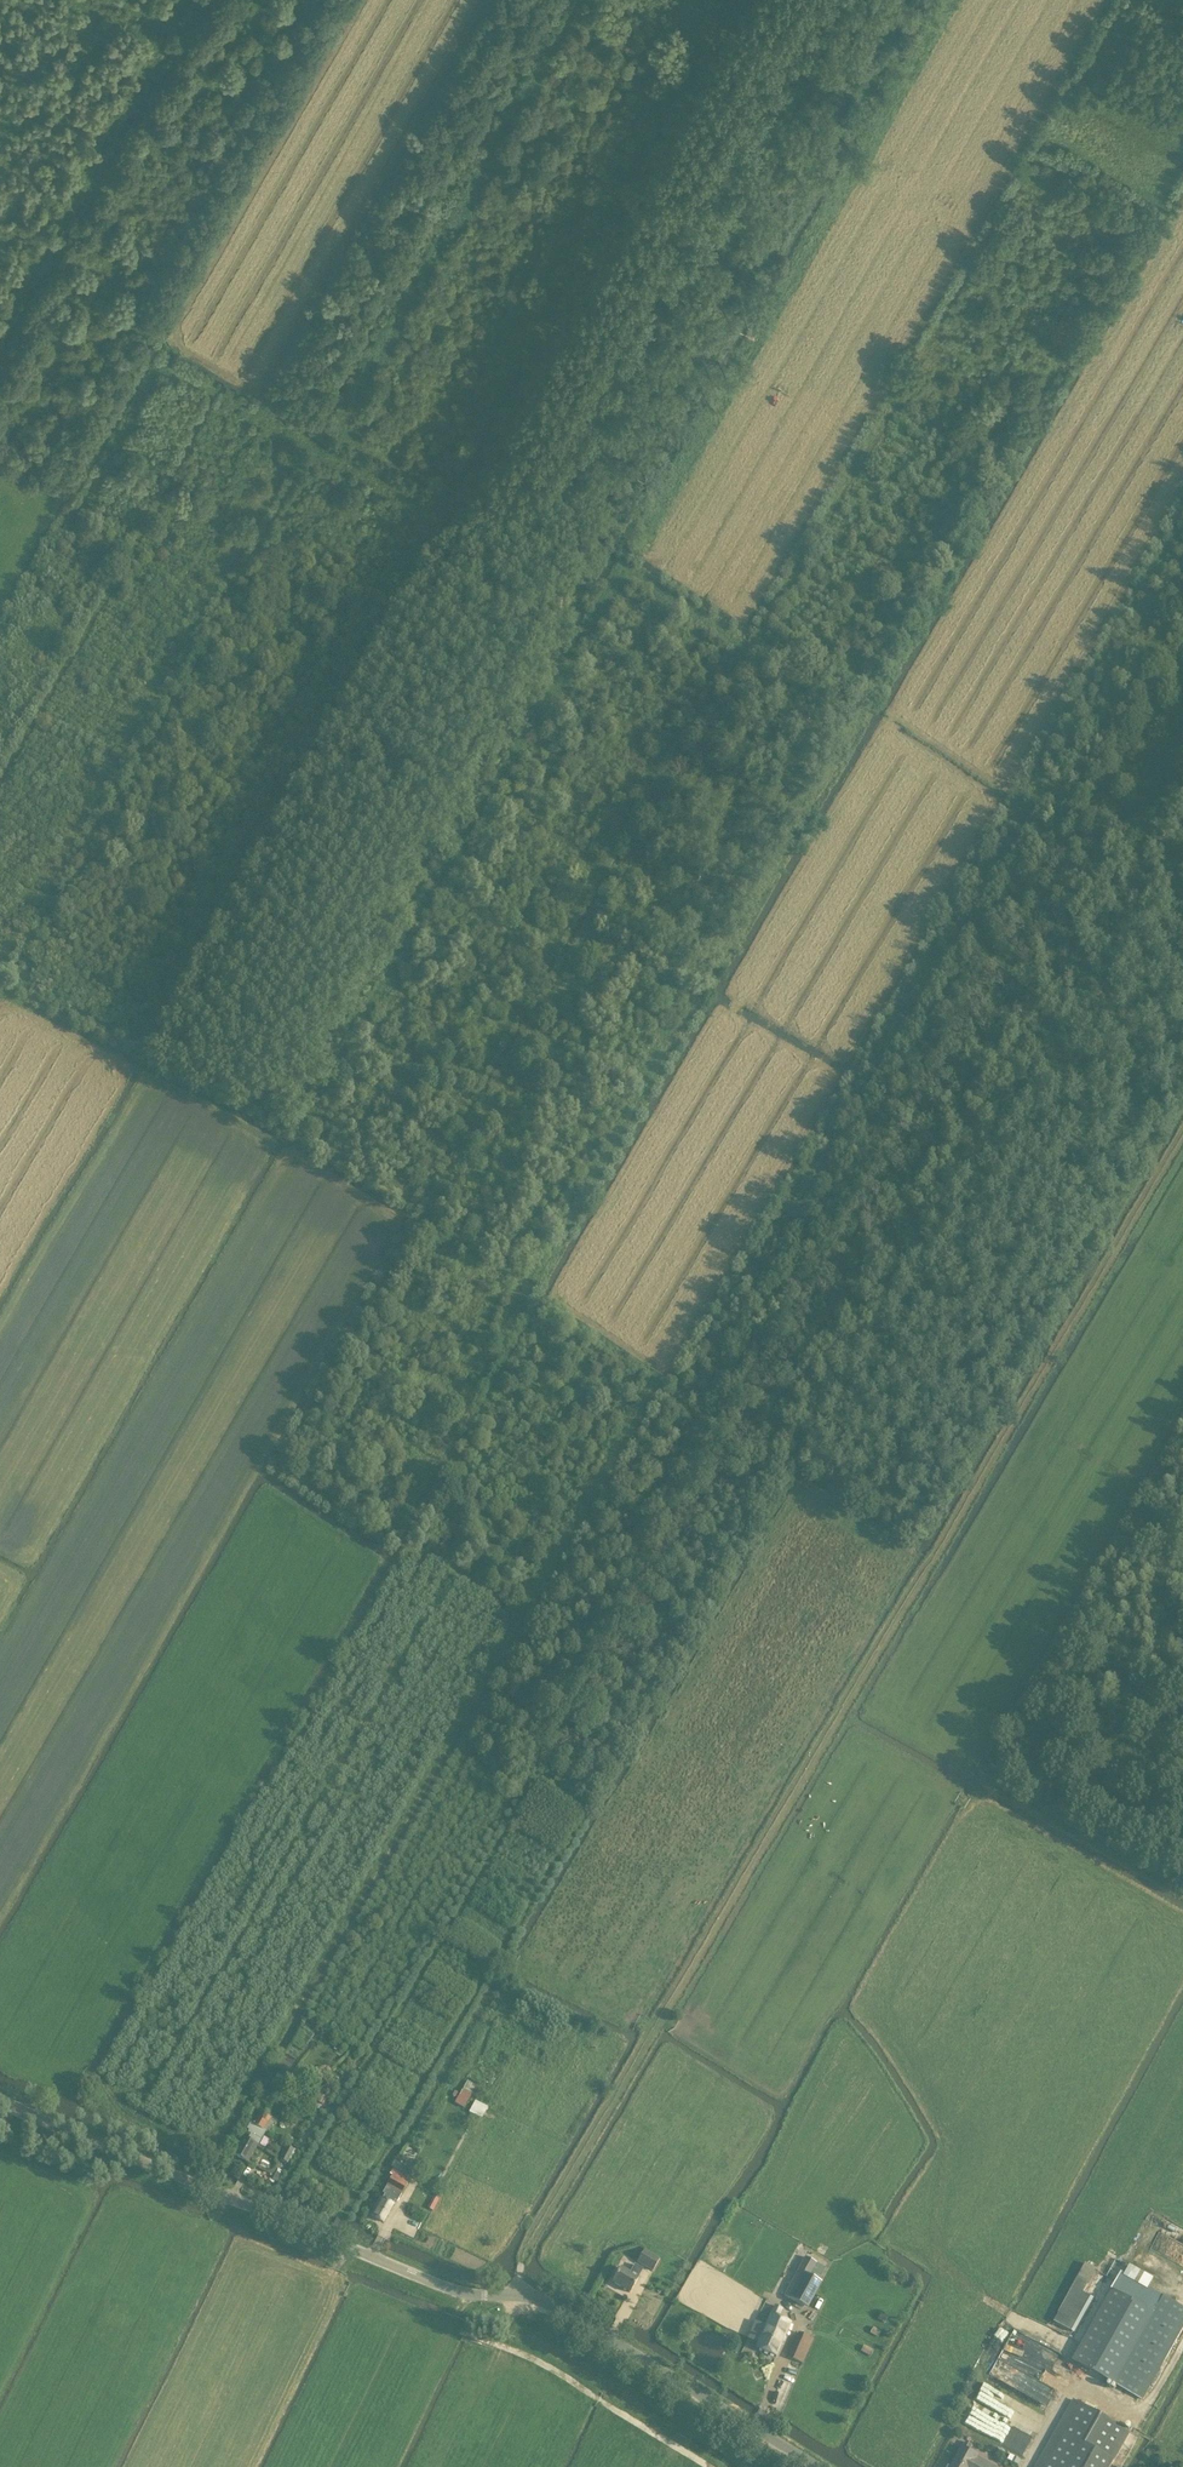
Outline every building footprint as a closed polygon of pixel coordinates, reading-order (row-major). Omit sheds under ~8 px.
[(314,2075),(307,2086),(319,2093),(325,2082),(314,2075)] [(275,2078),(270,2085),(275,2088),(280,2082),(275,2078)] [(462,2092),(455,2104),(464,2109),(471,2096),(462,2092)] [(475,2102),(469,2113),(481,2118),(486,2107),(475,2102)] [(248,2162),(265,2131),(264,2131),(271,2118),(261,2112),(254,2124),(251,2123),(248,2129),(250,2130),(249,2133),(251,2134),(248,2140),(243,2137),(234,2154),(248,2162)] [(285,2163),(292,2150),(285,2146),(278,2159),(285,2163)] [(294,2151),(287,2164),(291,2166),(298,2153),(294,2151)] [(408,2169),(395,2161),(391,2167),(394,2168),(390,2175),(392,2176),(387,2186),(383,2193),(385,2194),(382,2198),(380,2197),(369,2215),(381,2223),(392,2205),(392,2204),(394,2200),(397,2202),(402,2194),(409,2183),(406,2181),(404,2183),(403,2182),(407,2176),(405,2175),(408,2169)] [(434,2196),(428,2208),(432,2211),(439,2199),(434,2196)] [(1168,2219),(1163,2229),(1180,2238),(1171,2256),(1182,2262),(1182,2227),(1168,2219)] [(653,2271),(660,2260),(644,2251),(637,2262),(653,2271)] [(804,2258),(784,2295),(806,2307),(819,2283),(808,2277),(815,2264),(804,2258)] [(638,2278),(643,2270),(635,2265),(630,2274),(621,2268),(612,2283),(630,2293),(638,2278)] [(1182,2331),(1182,2308),(1122,2274),(1074,2360),(1144,2400),(1182,2331)] [(1092,2298),(1074,2287),(1055,2322),(1073,2332),(1092,2298)] [(776,2357),(790,2323),(777,2318),(781,2310),(774,2307),(770,2316),(765,2326),(759,2343),(756,2349),(776,2357)] [(881,2313),(878,2319),(886,2323),(889,2318),(881,2313)] [(873,2328),(870,2334),(878,2337),(881,2332),(873,2328)] [(813,2339),(799,2333),(788,2358),(802,2363),(813,2339)] [(864,2346),(861,2351),(870,2356),(873,2351),(864,2346)] [(1044,2382),(1003,2376),(1006,2360),(998,2356),(988,2375),(993,2378),(1006,2379),(1005,2393),(1004,2394),(996,2393),(992,2391),(985,2390),(983,2400),(985,2398),(999,2406),(995,2406),(1005,2411),(1004,2415),(1019,2424),(1029,2406),(1016,2399),(1046,2403),(1049,2397),(1050,2395),(1054,2388),(1044,2382)] [(1131,2432),(1074,2400),(1036,2466),(1111,2466),(1131,2432)] [(977,2458),(978,2456),(963,2448),(952,2466),(994,2466),(977,2458)] [(1011,2455),(1008,2460),(1019,2465),(1021,2460),(1011,2455)]
